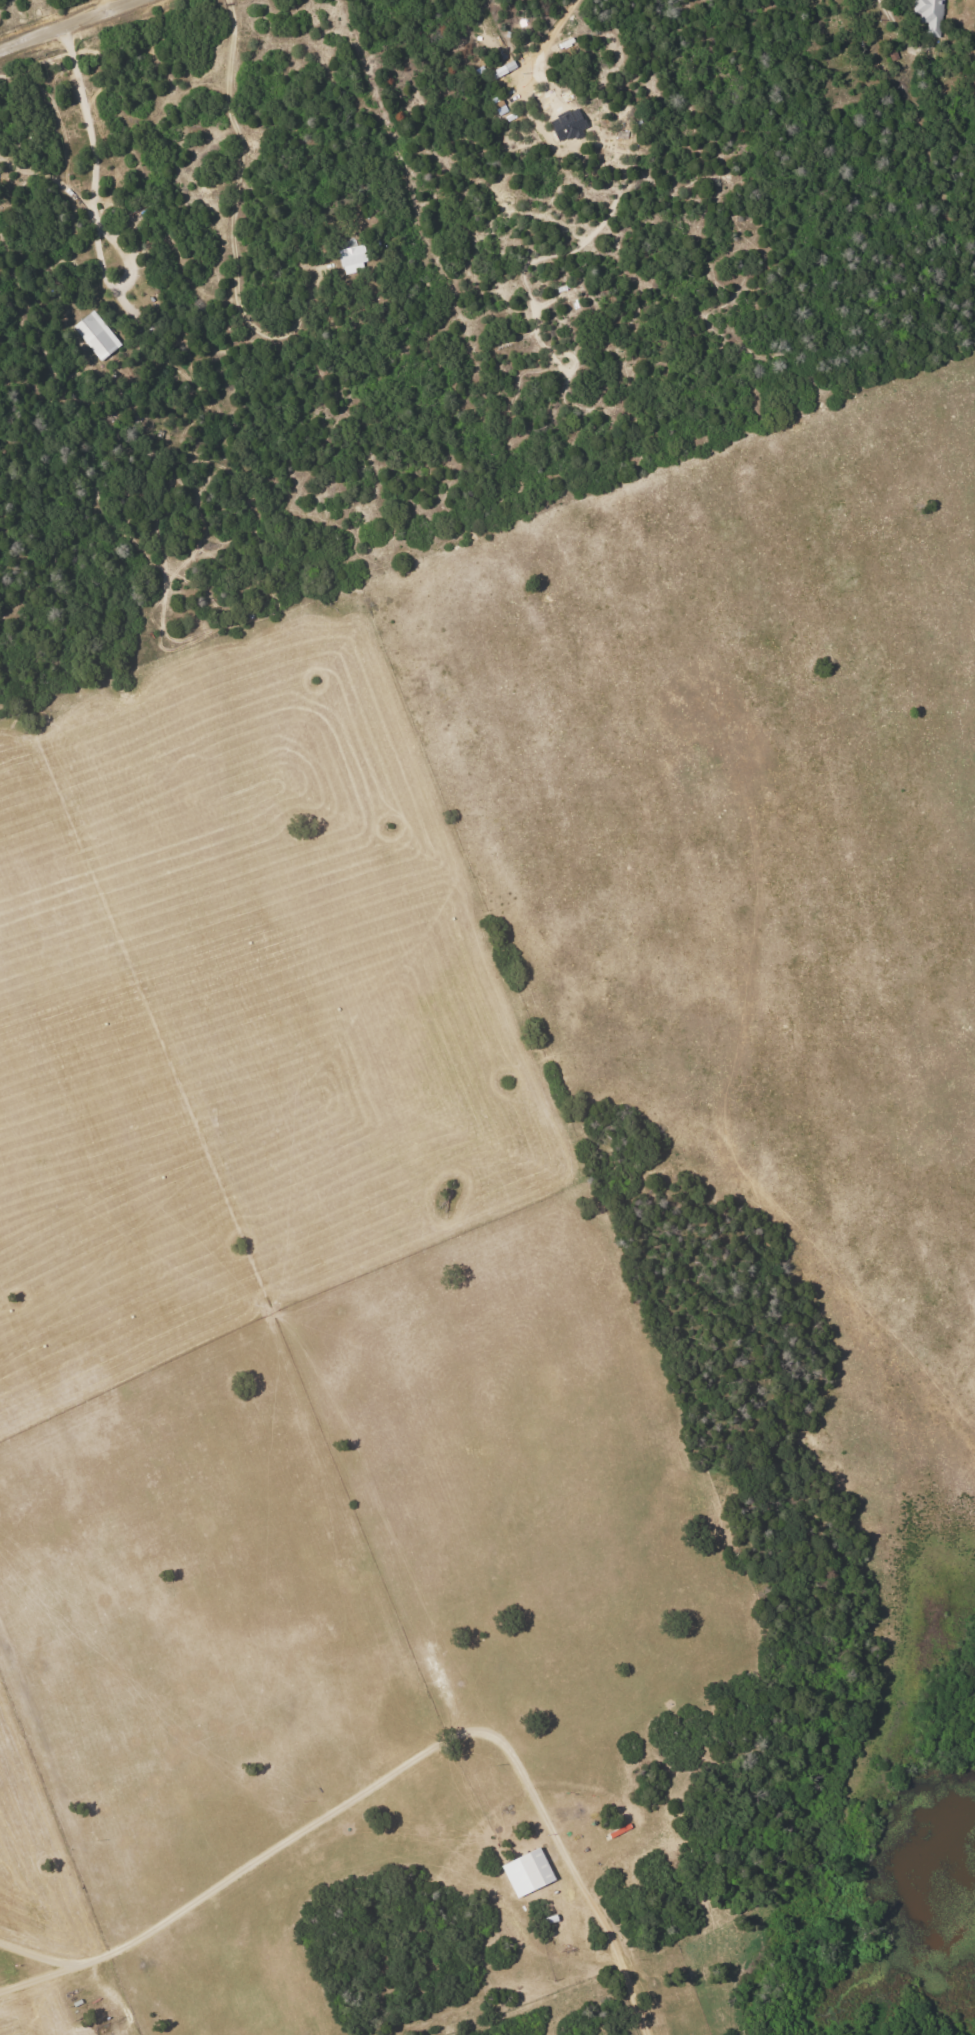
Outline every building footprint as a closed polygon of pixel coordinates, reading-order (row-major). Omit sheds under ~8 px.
[(919,14),(918,23),(927,24),(925,36),(940,38),(943,0),(913,0),(912,14),(919,14)] [(366,270),(361,246),(338,250),(343,275),(366,270)] [(73,326),(101,361),(122,345),(94,310),(73,326)] [(501,1865),(516,1898),(554,1881),(539,1848),(501,1865)]
